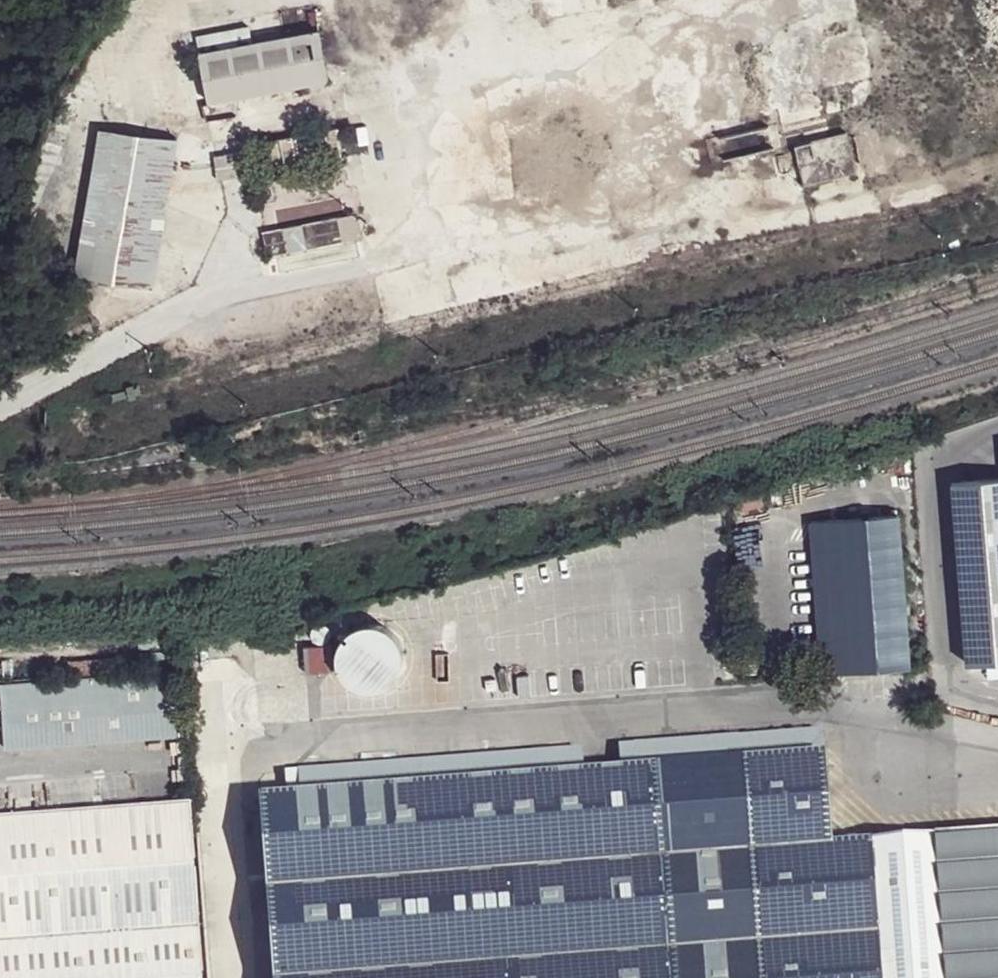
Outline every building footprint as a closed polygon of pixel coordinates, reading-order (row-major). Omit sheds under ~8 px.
[(329,72),(320,23),(205,45),(214,94),(329,72)] [(177,135),(97,122),(72,277),(152,290),(177,135)] [(849,129),(796,143),(806,182),(860,169),(849,129)] [(355,161),(349,131),(245,151),(251,181),(355,161)] [(359,211),(263,230),(268,254),(364,235),(359,211)] [(997,660),(997,477),(954,480),(967,663),(997,660)] [(898,514),(836,517),(852,669),(874,667),(908,665),(898,514)] [(849,670),(852,670),(852,669),(836,517),(814,519),(825,672),(849,670)] [(0,692),(5,754),(182,739),(176,677),(0,692)] [(261,800),(275,977),(880,977),(871,844),(831,845),(822,731),(618,747),(620,773),(581,776),(579,750),(299,772),(300,797),(261,800)] [(141,816),(0,827),(0,977),(202,977),(190,812),(141,816)] [(871,844),(880,977),(997,977),(997,834),(871,844)]
